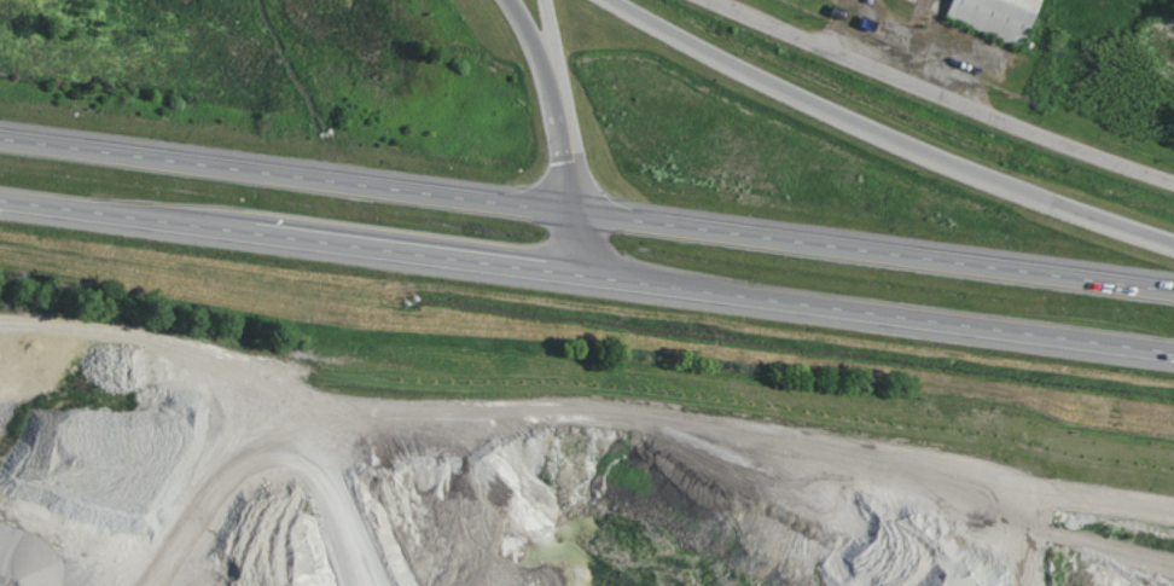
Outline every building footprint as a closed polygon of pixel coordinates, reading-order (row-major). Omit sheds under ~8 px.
[(947,15),(1022,48),(1043,0),(954,0),(947,15)]
